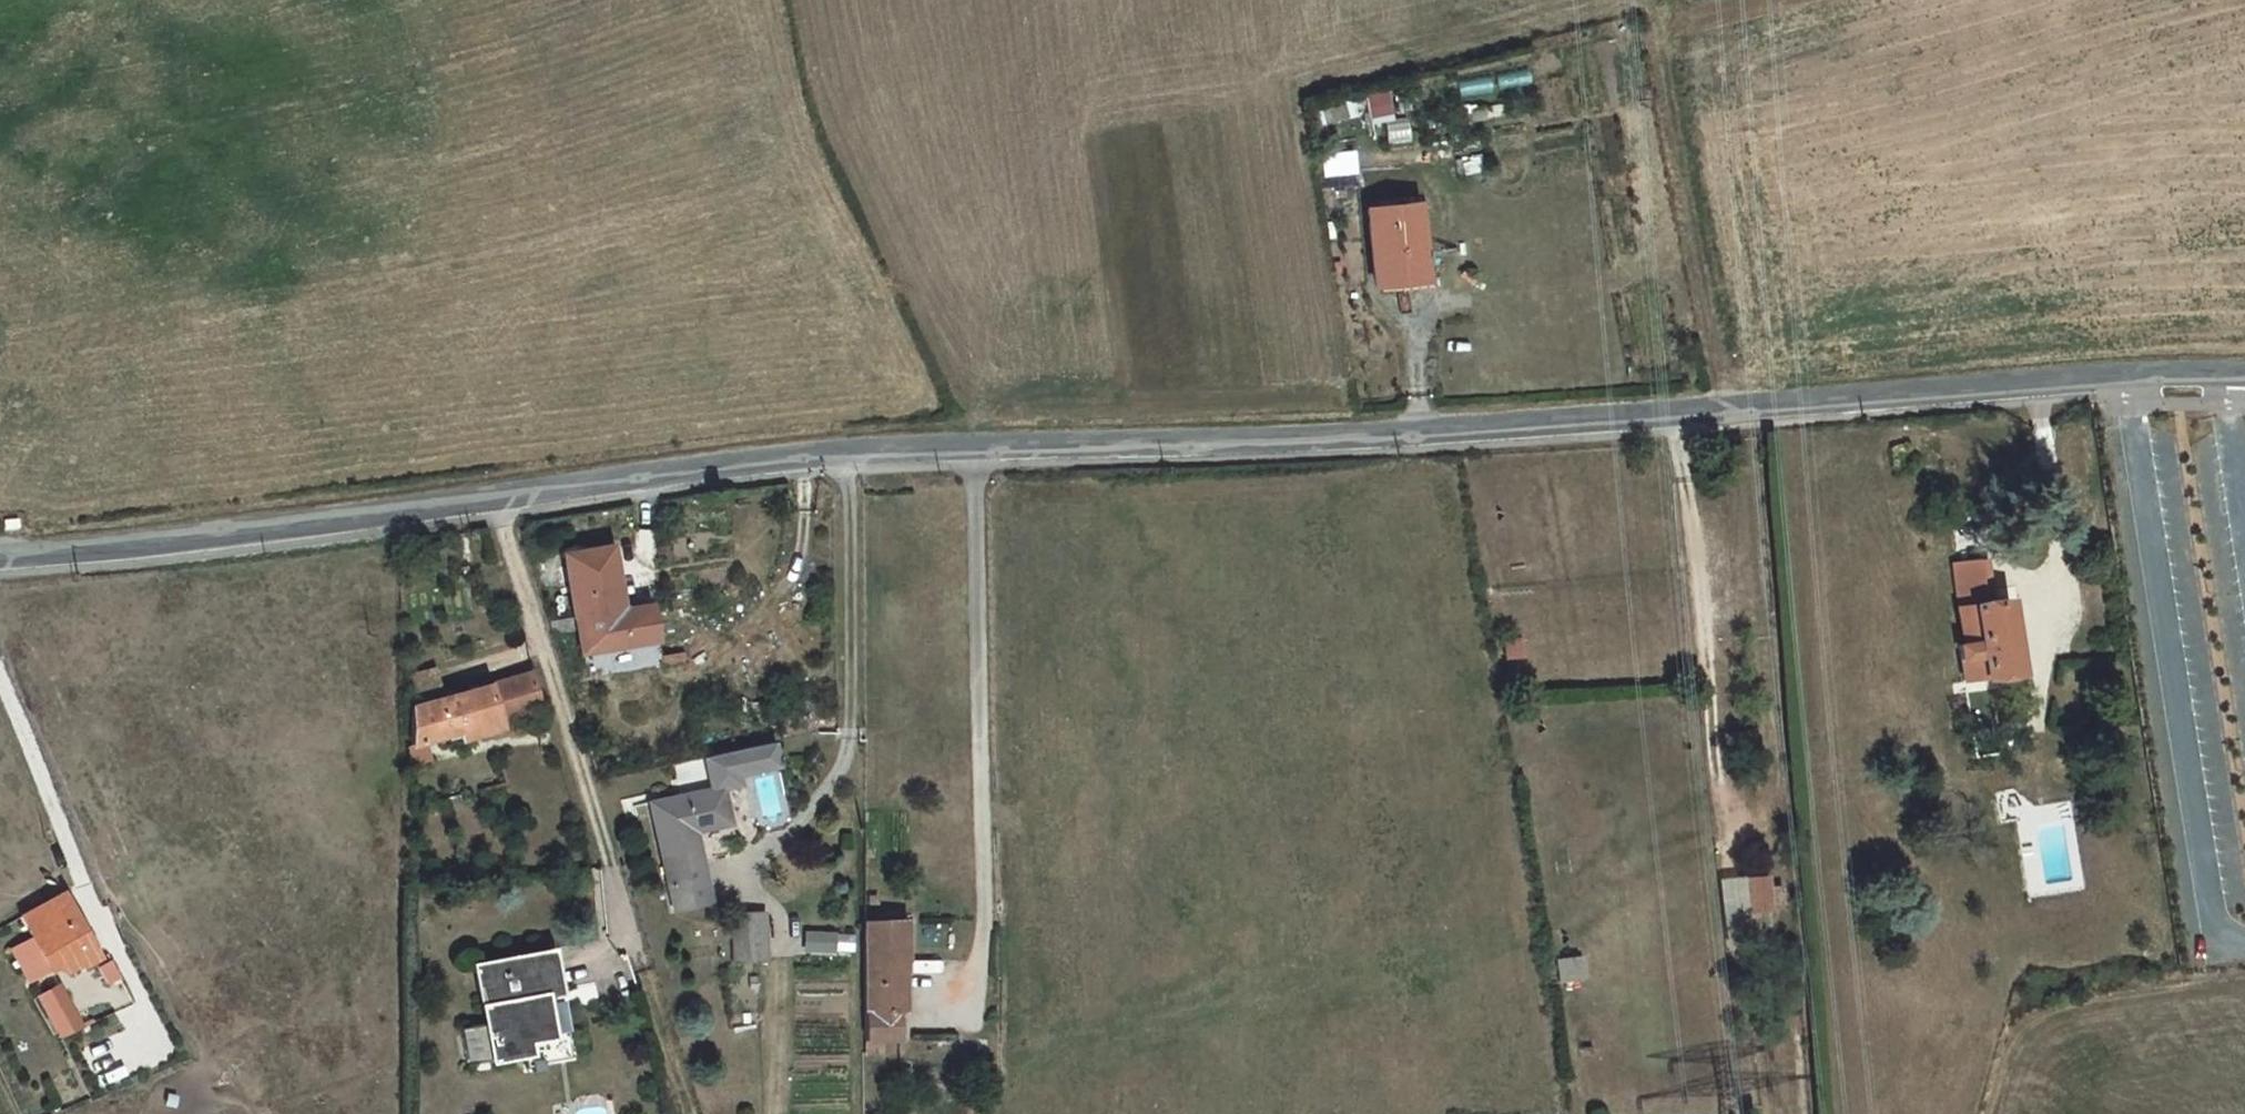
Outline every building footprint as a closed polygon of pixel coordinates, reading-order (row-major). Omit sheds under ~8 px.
[(1417,204),(1369,212),(1383,292),(1431,284),(1417,204)] [(20,519),(6,521),(7,528),(21,526),(20,519)] [(657,593),(627,597),(618,533),(573,539),(584,625),(587,624),(592,663),(665,653),(657,593)] [(1979,562),(1953,566),(1964,644),(1958,644),(1964,685),(2030,676),(2019,604),(1986,609),(1979,562)] [(551,706),(539,673),(413,708),(413,747),(551,706)] [(776,741),(735,750),(742,783),(783,775),(776,741)] [(707,756),(716,798),(726,796),(726,797),(744,793),(742,783),(735,750),(707,756)] [(654,810),(676,919),(713,912),(699,840),(734,832),(726,797),(726,796),(716,798),(654,810)] [(37,927),(12,940),(28,969),(55,954),(73,963),(103,947),(66,877),(22,900),(37,927)] [(1773,921),(1770,879),(1725,883),(1729,925),(1773,921)] [(906,920),(854,920),(860,1051),(900,1049),(897,971),(907,971),(906,920)] [(765,925),(751,924),(737,924),(735,971),(756,973),(764,972),(765,925)] [(852,954),(853,933),(805,932),(804,952),(852,954)] [(568,990),(560,947),(477,964),(497,1064),(536,1056),(535,1040),(561,1034),(553,993),(568,990)] [(1588,982),(1586,958),(1562,960),(1564,984),(1588,982)] [(60,973),(36,986),(58,1026),(82,1013),(60,973)]
